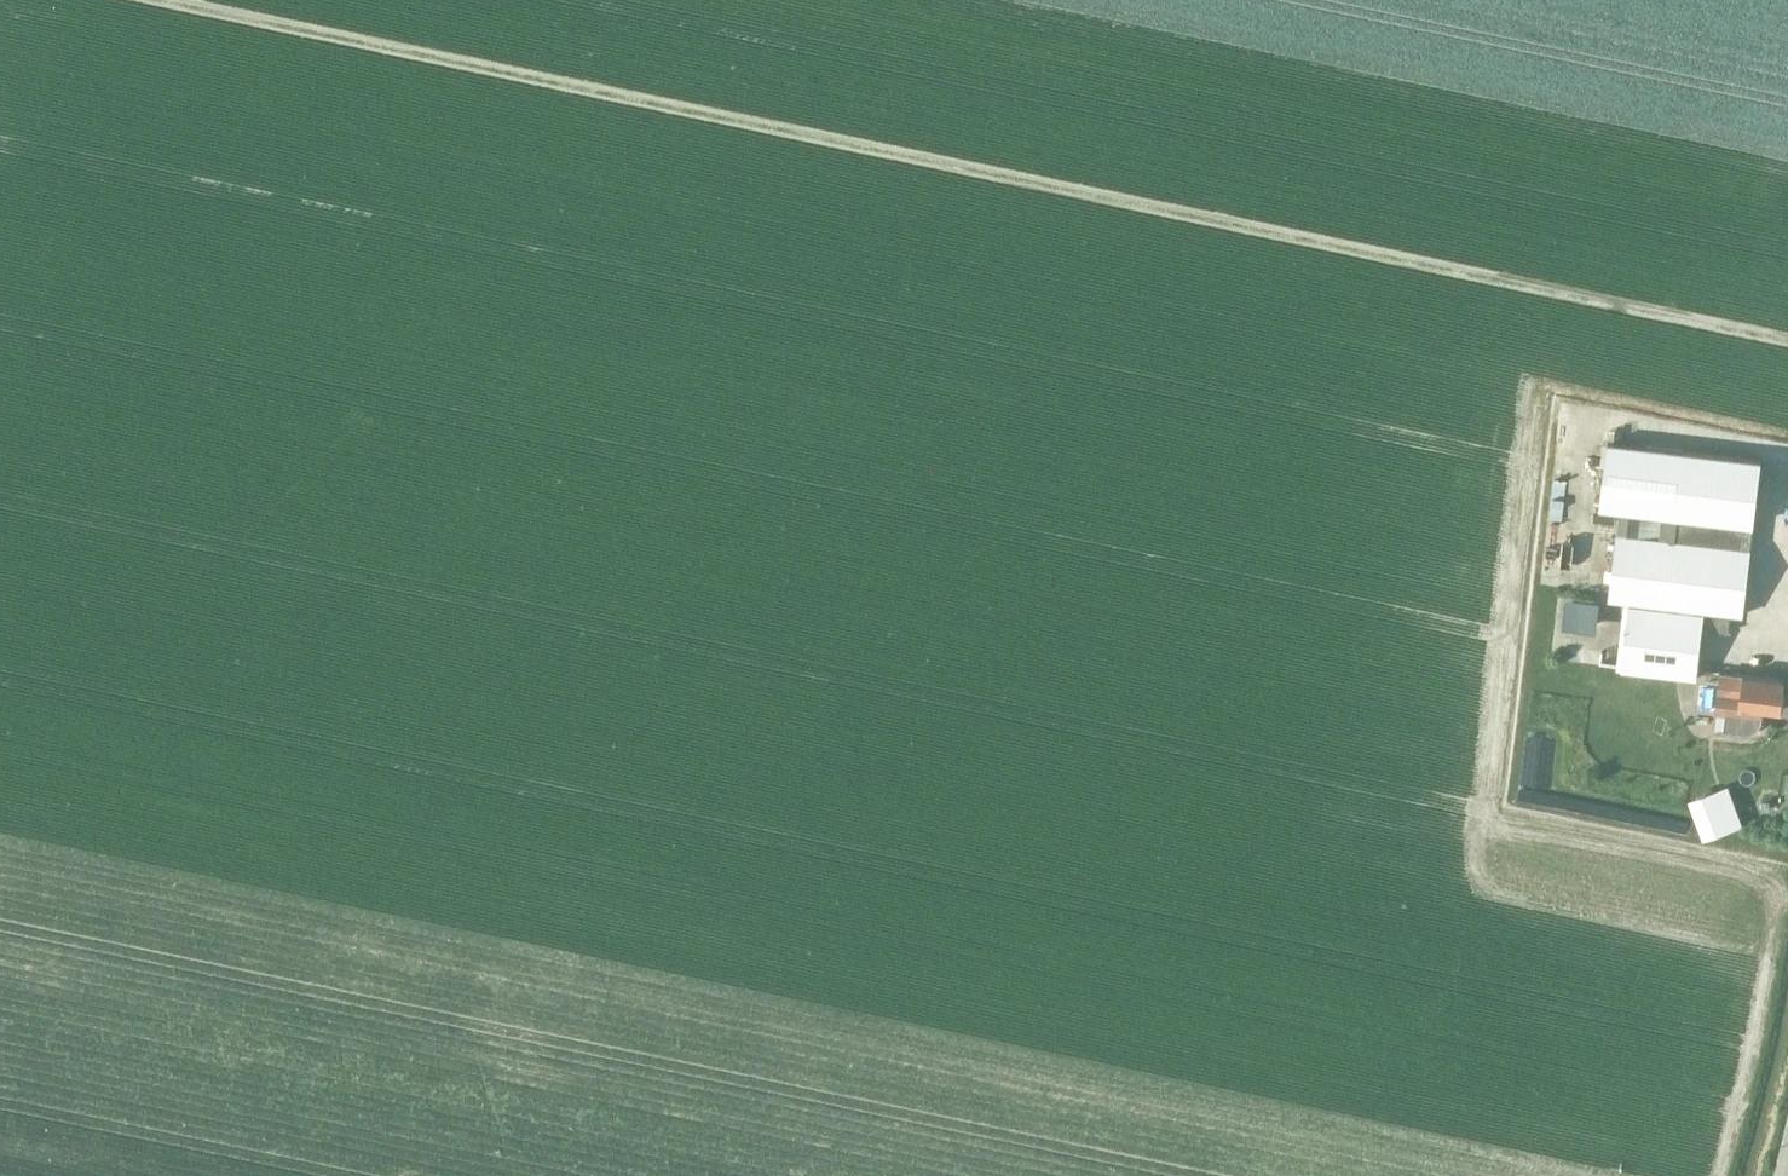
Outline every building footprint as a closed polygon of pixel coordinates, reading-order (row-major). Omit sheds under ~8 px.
[(1702,631),(1728,634),(1730,614),(1742,616),(1750,549),(1752,526),(1760,460),(1607,442),(1599,509),(1676,517),(1674,540),(1616,533),(1608,600),(1627,603),(1619,670),(1696,679),(1702,631)] [(1784,678),(1743,673),(1743,674),(1721,671),(1716,710),(1726,711),(1724,727),(1747,730),(1752,729),(1757,725),(1760,720),(1761,707),(1780,709),(1784,678)] [(1707,796),(1692,802),(1704,834),(1719,828),(1707,796)]
